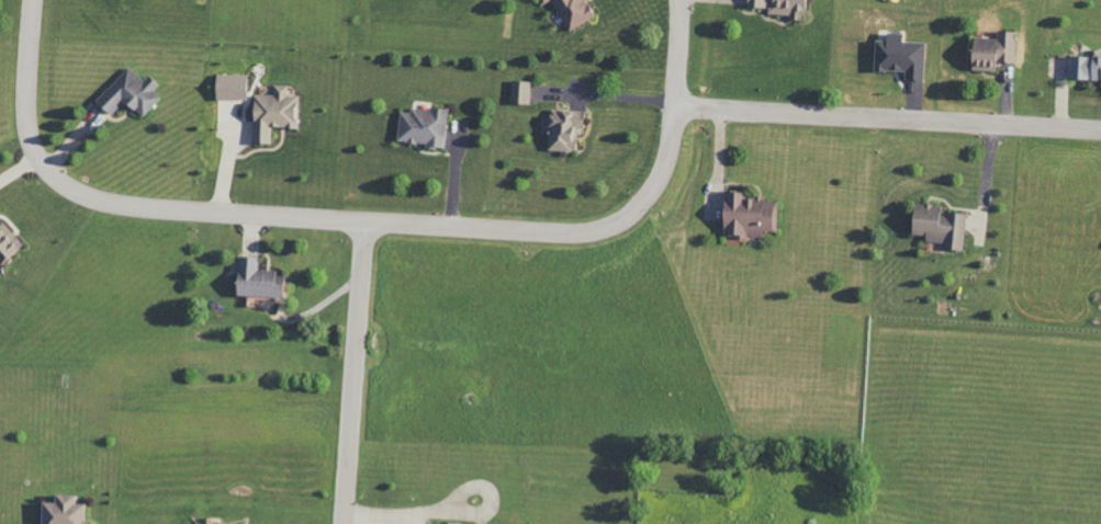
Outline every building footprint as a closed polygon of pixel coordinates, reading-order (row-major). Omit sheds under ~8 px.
[(566,30),(591,18),(582,0),(551,0),(566,30)] [(766,8),(765,15),(803,17),(804,0),(744,0),(743,7),(766,8)] [(923,42),(899,41),(900,32),(883,31),(882,40),(872,40),(871,69),(903,70),(903,79),(921,80),(923,42)] [(1014,63),(1015,31),(995,31),(994,38),(969,37),(968,70),(997,71),(998,62),(1014,63)] [(1099,80),(1099,87),(1100,87),(1100,55),(1068,54),(1067,79),(1099,80)] [(140,118),(160,98),(152,90),(157,85),(147,75),(142,80),(127,67),(93,102),(108,116),(122,101),(140,118)] [(214,100),(246,99),(245,73),(213,75),(214,100)] [(510,102),(529,103),(530,81),(510,80),(510,102)] [(250,143),(269,143),(269,127),(297,127),(297,95),(287,95),(287,85),(271,85),(271,94),(251,94),(250,143)] [(397,111),(394,141),(423,144),(423,147),(442,149),(446,110),(407,106),(407,112),(397,111)] [(546,150),(575,151),(576,129),(582,129),(583,111),(547,109),(546,150)] [(777,201),(763,200),(764,197),(742,196),(742,191),(721,190),(718,235),(762,237),(762,231),(775,232),(777,201)] [(961,250),(965,214),(939,212),(939,206),(911,203),(907,234),(923,235),(923,241),(943,243),(942,248),(961,250)] [(0,222),(0,260),(20,243),(1,221),(0,222)] [(233,295),(280,297),(281,272),(257,271),(257,257),(235,256),(233,295)] [(38,523),(82,523),(81,504),(71,504),(71,494),(50,494),(51,502),(38,502),(38,523)]
